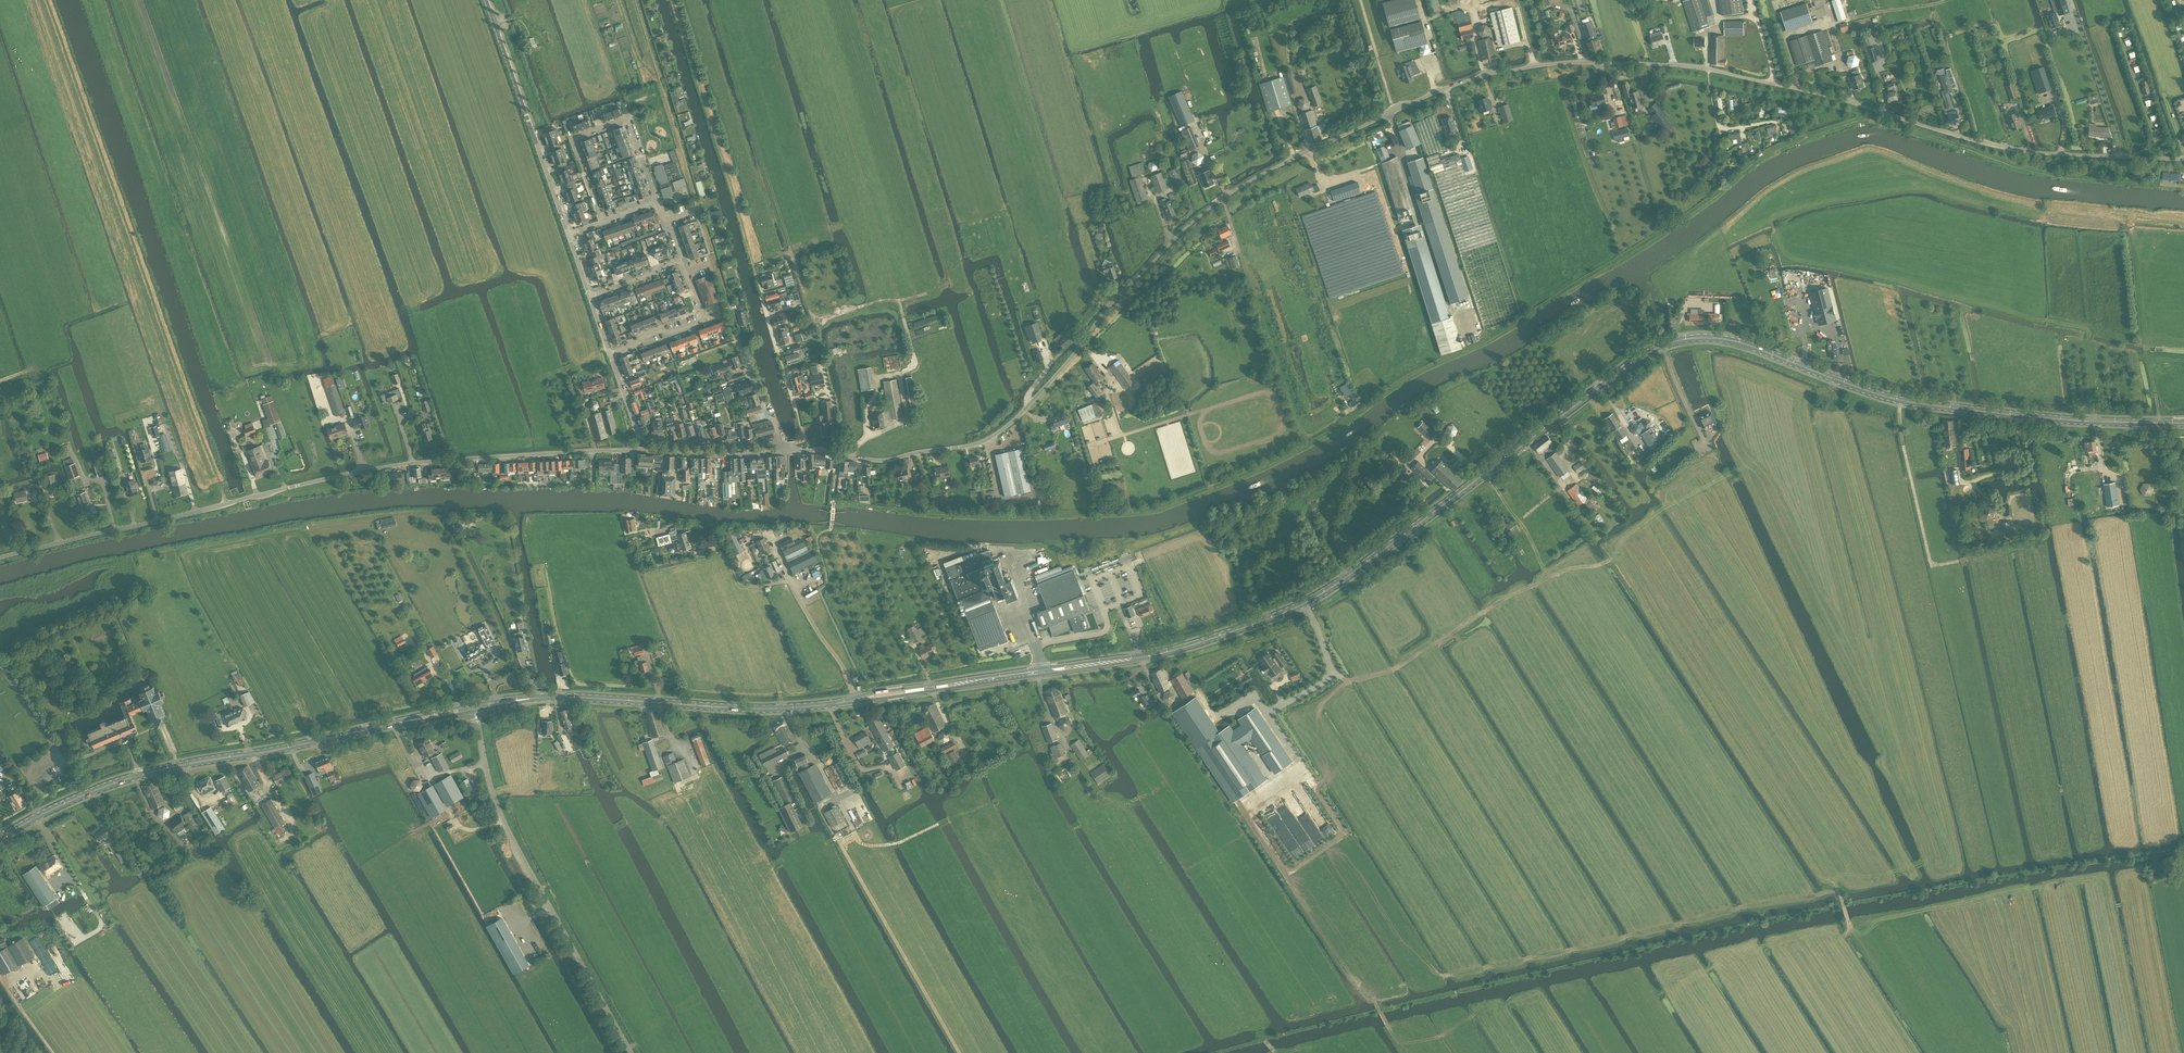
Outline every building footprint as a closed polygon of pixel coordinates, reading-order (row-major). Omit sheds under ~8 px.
[(1383,3),(1389,27),(1420,19),(1415,0),(1394,0),(1383,3)] [(1683,1),(1693,32),(1710,27),(1710,26),(1717,24),(1714,18),(1715,17),(1710,0),(1686,0),(1683,1)] [(1722,16),(1743,13),(1742,0),(1720,0),(1722,16)] [(1838,21),(1846,18),(1841,0),(1835,0),(1832,1),(1838,21)] [(2070,12),(2066,0),(2054,0),(2058,12),(2055,13),(2055,11),(2048,14),(2048,15),(2052,28),(2060,26),(2057,15),(2059,14),(2059,15),(2070,12)] [(1787,30),(1812,22),(1806,3),(1780,12),(1787,30)] [(1520,41),(1511,7),(1498,10),(1498,7),(1489,9),(1498,46),(1520,41)] [(1475,37),(1469,13),(1463,14),(1462,10),(1451,13),(1454,23),(1457,23),(1462,40),(1466,39),(1467,43),(1470,42),(1469,38),(1475,37)] [(1744,35),(1743,20),(1724,21),(1724,35),(1744,35)] [(1421,21),(1390,30),(1397,52),(1421,46),(1421,48),(1420,48),(1423,55),(1430,53),(1428,46),(1421,21)] [(1598,40),(1603,39),(1604,38),(1603,35),(1597,37),(1592,22),(1580,26),(1586,42),(1585,43),(1589,54),(1601,50),(1598,40)] [(1489,36),(1490,29),(1485,24),(1479,26),(1477,33),(1482,37),(1489,36)] [(1571,24),(1567,25),(1570,34),(1574,32),(1573,31),(1575,30),(1573,24),(1571,25),(1571,24)] [(1832,61),(1822,30),(1806,35),(1790,41),(1798,65),(1814,60),(1816,67),(1832,61)] [(1662,34),(1661,31),(1650,34),(1651,37),(1653,45),(1657,44),(1657,45),(1665,43),(1662,33),(1662,34)] [(1561,34),(1555,36),(1556,39),(1556,40),(1558,39),(1560,45),(1567,43),(1567,44),(1572,42),(1569,34),(1562,36),(1561,34)] [(1711,64),(1726,65),(1726,59),(1724,59),(1723,35),(1710,36),(1711,64)] [(1495,54),(1491,37),(1478,40),(1482,57),(1483,63),(1497,60),(1495,54)] [(1694,38),(1694,47),(1705,46),(1705,38),(1694,38)] [(1437,56),(1440,55),(1435,40),(1432,41),(1437,56)] [(1874,48),(1868,50),(1872,62),(1878,60),(1874,48)] [(1852,67),(1858,65),(1859,59),(1854,55),(1853,51),(1848,52),(1849,57),(1848,63),(1852,67)] [(1400,69),(1398,70),(1399,76),(1402,75),(1405,83),(1413,80),(1411,76),(1413,75),(1413,76),(1413,75),(1419,72),(1416,64),(1410,67),(1410,66),(1408,66),(1406,67),(1405,66),(1399,68),(1400,69)] [(2031,71),(2038,94),(2051,89),(2043,67),(2031,71)] [(1954,94),(1959,92),(1950,68),(1946,70),(1947,74),(1940,76),(1945,90),(1942,92),(1948,109),(1953,108),(1948,93),(1953,91),(1954,94)] [(1854,89),(1864,86),(1863,81),(1861,74),(1860,74),(1859,70),(1853,71),(1855,76),(1850,78),(1851,82),(1852,82),(1854,89)] [(2004,70),(1996,72),(1998,78),(2006,76),(2004,70)] [(1283,77),(1260,84),(1268,112),(1292,105),(1289,95),(1283,77)] [(1322,104),(1313,79),(1304,82),(1307,88),(1313,107),(1322,104)] [(2150,92),(2148,85),(2147,81),(2142,82),(2143,86),(2141,87),(2144,95),(2150,92)] [(1898,99),(1896,94),(1897,94),(1898,93),(1897,91),(1896,91),(1895,91),(1894,88),(1895,88),(1894,83),(1888,85),(1890,92),(1886,93),(1889,101),(1898,99)] [(1627,84),(1622,85),(1623,90),(1626,98),(1629,97),(1632,108),(1635,107),(1637,107),(1638,108),(1638,109),(1639,110),(1641,110),(1642,109),(1643,108),(1643,107),(1641,101),(1640,101),(1637,91),(1630,93),(1628,88),(1627,84)] [(2011,99),(2017,97),(2013,84),(2007,86),(2011,99)] [(1181,91),(1169,96),(1181,126),(1194,121),(1181,91)] [(1591,105),(1589,106),(1590,110),(1597,108),(1597,110),(1605,109),(1604,105),(1602,106),(1602,104),(1604,104),(1602,95),(1590,97),(1590,100),(1590,103),(1591,103),(1591,105)] [(2096,95),(2088,97),(2090,104),(2099,101),(2096,95)] [(1487,98),(1478,100),(1481,106),(1479,107),(1480,112),(1482,111),(1482,112),(1491,109),(1489,104),(1491,103),(1490,99),(1488,100),(1487,98)] [(2011,100),(2002,102),(2004,108),(2013,106),(2011,100)] [(1665,117),(1667,115),(1656,103),(1648,110),(1653,115),(1651,117),(1666,134),(1673,127),(1665,117)] [(1499,107),(1504,123),(1513,120),(1508,104),(1499,107)] [(2056,115),(2053,105),(2037,110),(2040,120),(2056,115)] [(620,108),(611,111),(614,118),(622,115),(620,108)] [(1317,125),(1312,110),(1306,112),(1300,114),(1305,130),(1310,145),(1322,140),(1318,130),(1327,127),(1326,122),(1317,125)] [(611,111),(603,114),(606,121),(614,118),(611,111)] [(2021,128),(2016,113),(2007,116),(2009,123),(2010,123),(2013,130),(2021,128)] [(1446,149),(1434,114),(1414,123),(1426,156),(1446,149)] [(1620,116),(1612,118),(1615,129),(1623,126),(1620,117),(1620,116)] [(583,119),(579,121),(580,123),(582,129),(592,125),(589,117),(583,119)] [(1442,120),(1447,134),(1457,131),(1454,123),(1453,123),(1451,117),(1442,120)] [(574,123),(569,125),(572,132),(582,129),(580,123),(579,121),(574,123)] [(1414,131),(1410,121),(1402,124),(1401,121),(1397,123),(1398,126),(1397,126),(1407,148),(1414,145),(1419,143),(1414,131)] [(2112,138),(2109,128),(2095,127),(2095,124),(2090,124),(2089,135),(2100,136),(2100,137),(2112,138)] [(1774,126),(1767,128),(1769,137),(1772,136),(1776,135),(1775,131),(1774,126)] [(547,133),(543,134),(546,140),(555,137),(557,136),(557,137),(559,136),(557,129),(554,130),(553,127),(546,130),(547,133)] [(622,127),(612,130),(614,136),(624,132),(622,127)] [(1200,147),(1192,127),(1181,131),(1190,151),(1200,147)] [(1627,128),(1613,132),(1615,141),(1619,140),(1619,142),(1624,141),(1623,137),(1629,136),(1627,128)] [(624,132),(614,136),(616,142),(626,138),(624,132)] [(1394,134),(1387,137),(1383,139),(1387,150),(1392,148),(1391,146),(1399,142),(1397,136),(1395,136),(1394,134)] [(555,137),(546,140),(548,147),(551,146),(552,148),(560,146),(557,137),(557,136),(555,137)] [(591,138),(581,142),(583,147),(593,144),(591,138)] [(626,138),(616,142),(618,147),(628,143),(626,138)] [(628,143),(618,147),(620,152),(620,153),(630,149),(628,143)] [(593,144),(583,147),(585,153),(595,149),(593,144)] [(553,151),(550,153),(552,159),(563,155),(566,154),(563,145),(562,145),(560,146),(552,148),(553,151)] [(1390,158),(1385,146),(1376,149),(1382,161),(1390,158)] [(595,149),(585,153),(587,158),(597,155),(595,149)] [(620,152),(617,153),(617,154),(619,159),(632,155),(630,149),(620,153),(620,152)] [(1191,162),(1197,166),(1203,163),(1204,156),(1198,152),(1192,155),(1191,162)] [(1440,160),(1438,153),(1426,157),(1432,174),(1434,174),(1484,330),(1509,322),(1508,318),(1520,314),(1476,175),(1466,178),(1459,154),(1440,160)] [(563,155),(552,159),(555,165),(558,164),(559,167),(567,164),(563,155)] [(597,155),(587,158),(589,164),(599,160),(597,155)] [(1473,169),(1469,156),(1461,158),(1465,172),(1473,169)] [(632,157),(621,161),(624,167),(634,163),(632,157)] [(1396,157),(1382,163),(1399,218),(1411,214),(1414,222),(1417,221),(1414,213),(1416,213),(1414,208),(1398,158),(1396,157)] [(1469,297),(1423,157),(1407,162),(1418,193),(1420,193),(1422,201),(1418,202),(1451,303),(1469,297)] [(1188,159),(1180,162),(1189,186),(1197,183),(1188,159)] [(599,160),(589,164),(591,170),(601,166),(599,160)] [(1148,199),(1140,174),(1145,172),(1142,162),(1129,167),(1132,176),(1133,179),(1130,180),(1137,203),(1148,199)] [(634,163),(624,167),(625,172),(626,172),(636,169),(634,163)] [(654,167),(656,171),(654,171),(658,180),(659,180),(660,184),(659,184),(660,187),(661,189),(660,189),(662,192),(664,198),(673,195),(672,192),(676,191),(680,189),(680,188),(686,186),(683,178),(682,179),(676,163),(671,164),(669,165),(669,164),(662,166),(662,164),(654,167)] [(563,171),(557,173),(560,179),(569,176),(567,170),(574,168),(572,164),(562,168),(563,171)] [(600,170),(592,173),(594,178),(602,175),(603,175),(605,174),(603,168),(600,169),(600,170)] [(1176,168),(1169,171),(1177,192),(1182,190),(1181,186),(1183,185),(1176,168)] [(636,169),(626,172),(628,178),(630,177),(638,174),(636,169)] [(1210,174),(1209,170),(1199,174),(1205,188),(1214,184),(1212,180),(1214,179),(1211,174),(1210,174)] [(1161,172),(1150,176),(1157,193),(1168,188),(1161,172)] [(630,177),(628,178),(629,183),(631,183),(632,183),(640,180),(638,174),(630,177)] [(569,176),(560,179),(562,185),(567,183),(568,186),(575,184),(574,180),(572,175),(569,176)] [(602,175),(594,178),(596,183),(604,180),(603,175),(602,175)] [(604,180),(596,183),(597,189),(606,186),(604,180)] [(631,183),(629,183),(632,189),(634,189),(633,188),(642,185),(640,180),(632,183),(631,183)] [(1356,182),(1331,191),(1334,201),(1360,193),(1360,192),(1358,188),(1356,182)] [(1296,189),(1300,197),(1314,191),(1310,183),(1296,189)] [(570,190),(564,192),(565,193),(566,197),(576,194),(578,193),(576,188),(575,184),(568,186),(570,190)] [(642,185),(633,188),(634,189),(635,194),(644,191),(642,185)] [(606,186),(597,189),(599,194),(608,191),(606,186)] [(608,191),(599,194),(601,199),(610,196),(608,191)] [(644,191),(635,194),(638,200),(646,197),(644,191)] [(576,194),(566,197),(568,203),(574,201),(575,205),(583,202),(581,198),(578,199),(576,194)] [(610,196),(601,199),(603,204),(612,201),(610,196)] [(1165,198),(1160,200),(1163,209),(1165,209),(1168,217),(1175,214),(1170,201),(1167,202),(1165,198)] [(612,201),(603,204),(605,210),(614,207),(616,206),(614,200),(612,201)] [(577,210),(572,212),(573,217),(584,213),(583,211),(585,210),(586,208),(583,202),(575,205),(577,210)] [(720,210),(711,212),(713,219),(721,216),(722,216),(720,210)] [(652,211),(645,213),(649,222),(654,220),(655,224),(659,222),(656,213),(653,214),(652,211)] [(584,213),(573,217),(575,223),(580,221),(581,222),(582,222),(583,226),(590,224),(589,221),(588,218),(586,219),(584,213)] [(645,213),(639,215),(642,224),(649,222),(645,213)] [(633,217),(634,221),(636,226),(642,224),(639,215),(633,217)] [(634,221),(627,223),(630,232),(637,229),(636,226),(634,221)] [(627,223),(621,225),(624,234),(630,232),(627,223)] [(678,227),(680,232),(689,229),(687,224),(678,227)] [(621,225),(615,227),(618,236),(624,234),(621,225)] [(1222,239),(1231,234),(1227,226),(1218,230),(1222,239)] [(615,227),(609,229),(612,238),(618,236),(615,227)] [(1412,227),(1402,230),(1406,240),(1432,324),(1441,354),(1462,348),(1452,317),(1450,318),(1424,235),(1416,237),(1412,227)] [(602,231),(606,240),(612,238),(609,229),(602,231)] [(680,232),(682,238),(691,235),(691,234),(689,229),(680,232)] [(1101,240),(1103,235),(1097,232),(1095,237),(1101,240)] [(595,244),(595,243),(593,238),(595,238),(594,234),(587,237),(588,240),(582,242),(584,247),(595,244)] [(682,238),(684,243),(693,240),(691,236),(691,235),(682,238)] [(684,243),(686,249),(695,245),(695,244),(693,240),(684,243)] [(1231,246),(1228,240),(1217,245),(1219,251),(1231,246)] [(595,243),(595,244),(584,247),(586,253),(589,252),(591,258),(602,254),(599,248),(597,249),(595,243)] [(659,246),(663,258),(668,256),(667,253),(669,253),(665,243),(659,246)] [(663,258),(659,246),(657,246),(657,245),(654,246),(655,247),(652,248),(655,258),(657,257),(658,260),(663,258)] [(686,249),(688,254),(697,251),(695,247),(695,245),(686,249)] [(690,260),(699,256),(697,251),(688,254),(690,260)] [(638,257),(641,266),(648,263),(645,254),(638,257)] [(591,274),(601,270),(603,269),(598,256),(590,259),(592,265),(589,266),(591,274)] [(1229,258),(1232,269),(1239,266),(1236,256),(1229,258)] [(632,259),(635,268),(641,266),(638,257),(632,259)] [(625,261),(629,270),(635,268),(632,259),(625,261)] [(619,263),(623,273),(629,270),(625,261),(619,263)] [(623,273),(619,263),(613,266),(616,275),(623,273)] [(1109,276),(1110,276),(1111,279),(1117,277),(1112,263),(1102,267),(1104,273),(1107,272),(1109,276)] [(1768,274),(1767,274),(1771,282),(1772,282),(1771,278),(1777,277),(1775,269),(1770,270),(1767,270),(1768,274)] [(603,276),(601,270),(591,274),(592,277),(593,277),(594,280),(597,279),(598,282),(606,280),(605,276),(603,276)] [(664,283),(672,281),(679,278),(677,271),(673,273),(672,271),(667,272),(668,275),(669,274),(670,277),(663,280),(664,283)] [(762,275),(761,276),(760,277),(762,285),(763,285),(764,289),(774,286),(773,281),(776,280),(774,273),(766,275),(764,274),(762,275)] [(783,276),(786,286),(794,284),(791,274),(783,276)] [(716,302),(719,300),(709,275),(695,280),(701,295),(704,293),(709,305),(712,303),(713,305),(716,304),(716,302)] [(679,278),(672,281),(673,284),(667,286),(668,289),(671,288),(674,287),(681,284),(679,278)] [(666,289),(664,283),(663,280),(662,279),(655,281),(659,292),(666,289)] [(655,281),(648,284),(652,294),(659,292),(655,281)] [(648,284),(641,286),(645,297),(652,294),(648,284)] [(681,284),(674,287),(676,293),(684,291),(681,284)] [(641,286),(634,289),(638,299),(645,297),(641,286)] [(628,290),(633,304),(635,304),(634,300),(637,299),(632,287),(630,287),(631,289),(628,290)] [(1819,325),(1836,320),(1827,288),(1810,293),(1819,325)] [(627,302),(622,290),(620,291),(621,293),(618,294),(623,308),(625,307),(624,303),(627,302)] [(633,304),(628,290),(625,292),(624,290),(622,290),(627,302),(629,301),(631,305),(633,304)] [(766,301),(769,300),(782,297),(787,295),(786,292),(781,294),(778,295),(777,292),(765,296),(766,301)] [(615,295),(614,293),(612,294),(617,306),(620,305),(621,309),(623,308),(618,294),(615,295)] [(617,306),(612,294),(611,295),(611,296),(608,298),(613,312),(615,311),(614,307),(617,306)] [(790,299),(789,295),(787,295),(782,297),(769,300),(770,305),(786,301),(785,300),(790,299)] [(613,312),(608,298),(605,299),(604,297),(602,298),(607,310),(610,309),(611,312),(613,312)] [(607,310),(602,298),(601,298),(602,300),(598,301),(602,312),(603,315),(606,314),(604,311),(607,310)] [(769,312),(787,307),(786,301),(770,305),(767,306),(769,312)] [(679,303),(676,304),(677,307),(680,315),(686,312),(685,310),(688,309),(686,306),(684,307),(683,305),(680,306),(679,303)] [(663,313),(659,314),(662,322),(668,319),(667,317),(665,312),(664,308),(662,304),(660,305),(661,309),(663,313)] [(677,307),(671,309),(674,317),(680,315),(677,307)] [(667,311),(665,312),(667,317),(668,319),(674,317),(671,309),(667,311)] [(1687,321),(1689,321),(1704,322),(1704,318),(1708,319),(1708,322),(1719,322),(1719,314),(1708,314),(1704,314),(1704,309),(1700,309),(1700,313),(1697,313),(1698,310),(1698,309),(1691,309),(1690,313),(1689,313),(1687,313),(1687,321)] [(744,311),(736,313),(737,316),(740,325),(741,325),(742,326),(746,325),(746,324),(747,324),(747,323),(750,322),(747,313),(744,314),(744,311)] [(787,317),(786,311),(778,313),(779,317),(772,319),(774,326),(785,323),(783,318),(787,317)] [(654,316),(648,318),(651,326),(657,324),(654,316)] [(613,318),(605,321),(608,327),(615,324),(614,320),(613,318)] [(648,318),(642,321),(645,328),(651,326),(648,318)] [(642,321),(636,323),(639,331),(645,328),(642,321)] [(722,322),(716,324),(719,332),(725,329),(722,322)] [(636,323),(630,325),(633,333),(639,331),(636,323)] [(615,324),(608,327),(610,333),(618,330),(617,330),(617,328),(615,324)] [(716,324),(710,326),(713,334),(719,332),(716,324)] [(1038,325),(1026,329),(1028,337),(1032,335),(1034,343),(1042,341),(1039,334),(1041,334),(1038,325)] [(710,326),(704,328),(707,336),(713,334),(710,326)] [(781,331),(777,333),(781,344),(789,342),(786,334),(789,333),(787,326),(780,328),(781,331)] [(698,331),(701,338),(707,336),(704,328),(698,331)] [(618,330),(610,333),(612,339),(620,336),(618,330)] [(1076,338),(1070,332),(1067,334),(1064,330),(1055,338),(1065,348),(1076,338)] [(695,333),(688,336),(691,344),(698,342),(695,333)] [(620,336),(612,339),(614,345),(622,342),(627,340),(626,338),(623,339),(621,339),(620,336)] [(688,336),(682,338),(685,347),(691,344),(688,336)] [(682,338),(676,340),(679,349),(685,347),(682,338)] [(669,343),(672,351),(679,349),(676,340),(669,343)] [(1828,342),(1829,350),(1831,350),(1831,358),(1837,358),(1836,344),(1835,344),(1835,340),(1832,341),(1832,342),(1828,342)] [(666,344),(660,346),(663,355),(669,352),(666,344)] [(660,346),(653,349),(656,357),(663,355),(660,346)] [(653,349),(647,351),(650,359),(656,357),(653,349)] [(793,351),(794,354),(785,357),(787,364),(805,359),(803,352),(802,352),(801,349),(795,350),(793,351)] [(640,353),(644,362),(650,359),(647,351),(640,353)] [(1039,351),(1034,352),(1037,362),(1042,360),(1039,351)] [(619,358),(621,364),(629,361),(627,355),(619,358)] [(697,360),(695,356),(689,358),(677,362),(679,367),(697,360)] [(730,368),(730,369),(732,368),(732,369),(741,366),(737,356),(729,359),(729,361),(724,363),(725,366),(729,365),(730,367),(730,368)] [(1109,367),(1126,390),(1135,383),(1119,360),(1109,367)] [(621,364),(624,370),(632,367),(629,361),(621,364)] [(725,366),(724,363),(711,368),(715,379),(723,376),(721,372),(730,369),(730,368),(730,367),(729,365),(725,366)] [(1095,383),(1094,384),(1096,387),(1099,385),(1097,382),(1104,377),(1099,371),(1101,370),(1099,368),(1098,369),(1094,363),(1085,369),(1095,383)] [(626,376),(634,373),(632,367),(624,370),(626,376)] [(861,391),(874,389),(870,367),(857,369),(861,391)] [(397,373),(392,375),(395,385),(400,383),(397,373)] [(809,376),(811,385),(824,383),(822,373),(809,376)] [(338,379),(336,379),(339,388),(345,386),(342,375),(338,376),(338,377),(338,379)] [(792,385),(804,381),(803,378),(804,378),(803,375),(790,379),(792,385)] [(325,387),(336,416),(346,413),(344,408),(343,408),(335,384),(334,384),(331,376),(323,379),(325,387)] [(582,383),(585,393),(605,388),(602,377),(582,383)] [(678,383),(676,377),(669,380),(671,386),(678,383)] [(910,405),(916,404),(912,377),(906,378),(910,405)] [(632,388),(641,385),(639,378),(630,381),(632,388)] [(749,379),(736,384),(738,390),(751,385),(749,379)] [(889,420),(903,418),(897,379),(883,382),(888,411),(881,412),(881,413),(872,415),(873,420),(874,420),(875,428),(884,426),(883,420),(889,419),(889,420)] [(804,381),(792,385),(794,392),(807,388),(806,384),(802,386),(801,382),(804,381)] [(1096,398),(1102,394),(1096,387),(1094,384),(1093,383),(1088,386),(1096,398)] [(1347,383),(1340,388),(1346,397),(1350,394),(1353,400),(1350,402),(1350,403),(1349,404),(1350,405),(1351,405),(1354,408),(1360,404),(1355,396),(1353,392),(1347,383)] [(751,385),(738,390),(740,396),(753,391),(751,385)] [(722,391),(720,386),(712,388),(714,394),(722,391)] [(641,400),(644,399),(642,393),(641,389),(634,392),(635,394),(639,393),(641,400)] [(388,403),(389,404),(398,400),(397,399),(402,397),(399,390),(381,395),(384,404),(388,403)] [(716,401),(724,398),(721,392),(714,395),(716,401)] [(748,396),(749,398),(746,399),(748,405),(751,404),(752,407),(760,404),(760,403),(761,402),(760,400),(759,399),(756,393),(748,396)] [(280,421),(271,396),(261,399),(270,425),(280,421)] [(599,407),(598,401),(592,399),(587,403),(589,409),(595,411),(599,407)] [(427,400),(422,402),(424,409),(427,408),(428,411),(430,411),(427,400)] [(571,400),(563,402),(563,403),(560,403),(562,413),(565,412),(566,413),(574,411),(571,400)] [(835,435),(833,422),(834,422),(831,400),(821,402),(823,415),(816,416),(817,424),(820,423),(822,437),(835,435)] [(637,401),(632,403),(630,403),(634,414),(635,414),(636,417),(640,416),(644,415),(649,413),(648,409),(641,411),(639,405),(638,401),(637,401)] [(1102,415),(1097,402),(1078,410),(1083,422),(1102,415)] [(616,433),(609,409),(602,411),(609,435),(616,433)] [(607,437),(600,412),(589,415),(596,439),(607,437)] [(1711,412),(1698,418),(1703,429),(1703,428),(1705,432),(1717,427),(1715,423),(1716,422),(1711,412)] [(647,424),(646,420),(648,420),(650,420),(650,416),(649,413),(644,415),(642,416),(637,418),(640,426),(647,424)] [(1053,419),(1054,421),(1050,423),(1053,430),(1057,429),(1056,427),(1068,422),(1064,413),(1057,416),(1058,417),(1053,419)] [(1613,431),(1619,440),(1627,435),(1621,426),(1613,413),(1605,419),(1613,430),(1611,431),(1612,432),(1613,431)] [(369,426),(366,416),(358,419),(358,420),(352,422),(354,429),(360,427),(361,429),(369,426)] [(720,424),(717,425),(720,435),(721,435),(721,436),(725,435),(724,434),(725,434),(723,423),(721,416),(718,417),(719,421),(720,424)] [(236,429),(233,418),(225,421),(228,431),(236,429)] [(656,425),(654,426),(654,433),(663,432),(661,418),(655,419),(656,425)] [(697,428),(700,439),(706,439),(700,420),(701,420),(700,418),(695,419),(696,421),(697,426),(696,427),(697,428)] [(1642,424),(1645,428),(1651,427),(1651,421),(1646,419),(1642,424)] [(769,420),(764,422),(752,425),(753,428),(754,431),(756,437),(775,432),(773,425),(772,421),(769,420)] [(675,429),(673,421),(666,423),(667,430),(669,430),(670,432),(669,432),(670,439),(677,439),(676,431),(674,431),(674,429),(675,429)] [(691,421),(685,423),(686,426),(688,435),(689,435),(690,436),(691,435),(692,434),(695,434),(692,424),(692,425),(691,421)] [(1956,446),(1954,423),(1954,421),(1943,421),(1945,447),(1956,446)] [(256,432),(252,422),(245,425),(246,429),(244,429),(246,436),(256,432)] [(683,422),(675,424),(675,428),(676,427),(677,433),(678,438),(682,437),(684,437),(685,436),(686,436),(684,426),(683,427),(683,422)] [(426,424),(425,423),(419,425),(422,433),(423,433),(425,441),(431,439),(430,434),(432,433),(429,423),(426,424)] [(328,430),(327,430),(326,430),(327,435),(329,434),(330,438),(338,435),(338,436),(343,435),(343,434),(347,433),(347,434),(344,424),(340,425),(340,424),(336,426),(327,429),(328,430)] [(1633,424),(1631,429),(1634,434),(1639,434),(1642,429),(1639,424),(1633,424)] [(1447,426),(1445,431),(1449,436),(1455,436),(1458,430),(1454,425),(1447,426)] [(156,426),(151,428),(153,435),(154,438),(159,437),(156,426)] [(709,429),(705,430),(708,438),(712,437),(713,438),(714,438),(715,437),(717,436),(715,427),(708,428),(709,429)] [(754,431),(753,428),(752,429),(752,428),(745,429),(746,438),(749,438),(752,438),(752,437),(756,437),(754,431)] [(1649,429),(1641,435),(1645,441),(1652,451),(1661,445),(1651,428),(1649,429)] [(726,434),(727,434),(727,440),(737,439),(736,432),(732,432),(732,431),(731,430),(726,430),(726,434)] [(1534,446),(1539,453),(1553,443),(1547,436),(1534,446)] [(2095,457),(2095,450),(2097,450),(2095,441),(2086,443),(2086,447),(2088,447),(2088,453),(2089,458),(2095,457)] [(1054,442),(1044,445),(1046,450),(1056,447),(1054,442)] [(246,452),(256,478),(264,475),(260,464),(265,462),(259,446),(246,452)] [(1417,447),(1411,454),(1414,457),(1421,451),(1417,447)] [(139,450),(141,458),(140,459),(141,461),(142,461),(142,462),(151,460),(150,456),(151,455),(150,451),(149,451),(148,448),(139,450)] [(1005,497),(1031,491),(1022,448),(995,454),(1005,497)] [(1569,471),(1563,462),(1559,456),(1563,453),(1562,452),(1563,451),(1561,448),(1555,451),(1556,453),(1547,459),(1559,477),(1569,471)] [(1968,449),(1961,449),(1963,470),(1970,469),(1968,449)] [(38,455),(40,461),(48,459),(47,453),(38,455)] [(796,455),(797,470),(805,470),(804,464),(805,464),(805,462),(809,462),(808,454),(796,455)] [(814,461),(814,465),(826,466),(826,468),(832,469),(832,460),(827,460),(827,462),(824,462),(825,455),(815,454),(815,461),(814,461)] [(1409,462),(1414,457),(1411,454),(1410,454),(1405,459),(1409,462)] [(638,465),(638,466),(641,467),(646,467),(647,455),(645,455),(643,455),(639,455),(638,465)] [(653,455),(652,468),(657,468),(657,471),(661,472),(662,465),(663,456),(653,455)] [(671,473),(672,472),(673,469),(674,456),(666,456),(665,463),(664,469),(665,472),(667,473),(662,473),(662,477),(663,477),(662,487),(662,492),(662,495),(674,496),(676,477),(670,477),(670,473),(671,473)] [(785,456),(779,456),(772,456),(773,463),(774,474),(774,480),(779,479),(778,471),(780,470),(780,467),(782,467),(781,464),(786,463),(785,456)] [(677,468),(677,470),(682,470),(682,468),(687,468),(687,466),(686,457),(677,457),(677,468)] [(750,458),(750,461),(747,461),(749,479),(749,480),(752,480),(753,477),(751,472),(752,470),(754,469),(756,469),(757,469),(756,457),(754,457),(753,458),(750,458)] [(756,457),(757,469),(757,474),(766,474),(766,469),(765,459),(763,459),(763,457),(760,458),(759,457),(756,457)] [(971,465),(971,464),(972,466),(975,466),(975,465),(975,464),(977,463),(978,467),(980,467),(980,468),(982,467),(983,469),(986,468),(985,462),(979,463),(978,457),(970,459),(971,465)] [(118,458),(113,460),(116,471),(121,470),(118,458)] [(739,481),(736,458),(730,458),(730,468),(730,471),(722,471),(723,499),(741,498),(739,481)] [(747,466),(744,466),(743,458),(736,458),(739,481),(745,481),(744,472),(747,472),(747,466)] [(573,460),(574,468),(577,468),(585,468),(585,465),(588,465),(588,459),(573,460)] [(617,477),(616,484),(622,484),(622,477),(622,476),(623,476),(624,476),(624,475),(625,475),(625,474),(625,473),(630,473),(630,465),(630,459),(621,459),(621,465),(618,465),(617,477)] [(563,461),(563,469),(572,469),(572,464),(569,464),(569,460),(563,461)] [(839,476),(847,477),(847,471),(849,461),(840,460),(839,471),(839,476)] [(107,461),(94,466),(98,477),(111,473),(107,461)] [(260,464),(264,475),(272,472),(268,461),(265,462),(260,464)] [(600,465),(600,471),(611,471),(610,484),(612,484),(612,490),(615,490),(615,483),(616,484),(617,477),(618,465),(613,465),(613,461),(600,461),(600,465)] [(855,472),(856,462),(849,461),(847,471),(855,472)] [(1432,471),(1443,481),(1452,471),(1442,461),(1432,471)] [(1573,466),(1578,473),(1585,468),(1581,461),(1573,466)] [(538,481),(537,475),(536,462),(529,462),(530,471),(534,470),(534,474),(535,481),(538,481)] [(1434,477),(1419,462),(1412,468),(1428,484),(1434,477)] [(65,467),(69,479),(80,476),(75,463),(74,464),(65,467)] [(504,463),(505,473),(503,473),(503,480),(508,479),(508,473),(510,473),(510,471),(515,471),(515,473),(517,473),(517,463),(504,463)] [(460,464),(461,472),(463,472),(463,474),(469,474),(469,471),(472,471),(472,464),(460,464)] [(478,464),(479,472),(482,472),(482,476),(485,476),(485,475),(487,475),(487,472),(491,471),(491,464),(478,464)] [(492,464),(492,473),(492,476),(499,475),(500,482),(503,482),(503,480),(503,473),(499,473),(499,464),(492,464)] [(868,477),(871,477),(870,466),(862,466),(862,475),(868,475),(868,477)] [(935,469),(937,478),(950,476),(948,466),(935,469)] [(641,469),(640,469),(640,475),(641,478),(644,477),(644,475),(651,475),(650,469),(650,468),(647,469),(647,467),(646,467),(641,467),(641,469)] [(2103,467),(2085,470),(2087,479),(2093,478),(2093,481),(2097,481),(2097,477),(2104,476),(2103,467)] [(423,483),(422,478),(422,476),(421,476),(420,468),(413,469),(414,477),(418,476),(418,480),(419,480),(419,483),(423,483)] [(440,477),(439,468),(432,469),(432,474),(428,474),(429,480),(436,480),(436,477),(440,477)] [(439,468),(440,477),(444,477),(444,479),(451,478),(450,472),(446,472),(446,468),(439,468)] [(181,469),(169,472),(172,484),(184,481),(181,469)] [(1950,470),(1952,484),(1959,483),(1957,469),(1950,470)] [(898,473),(899,480),(900,480),(900,482),(899,482),(901,487),(905,486),(904,481),(902,481),(902,479),(909,477),(908,470),(898,473)] [(1452,471),(1443,481),(1452,490),(1462,480),(1452,471)] [(390,476),(385,477),(386,483),(391,483),(402,481),(405,481),(409,480),(408,472),(404,472),(404,473),(401,474),(401,472),(396,473),(390,474),(390,476)] [(46,476),(48,486),(55,485),(54,484),(54,482),(52,475),(46,476)] [(133,480),(126,483),(126,484),(125,485),(126,487),(127,488),(129,493),(137,490),(136,488),(138,487),(137,482),(135,483),(133,480)] [(184,481),(172,484),(176,497),(188,493),(184,481)] [(2104,485),(2107,506),(2117,505),(2114,483),(2104,485)] [(1576,484),(1567,490),(1578,506),(1583,503),(1591,514),(1596,510),(1600,507),(1592,495),(1588,498),(1589,499),(1587,500),(1576,484)] [(2140,490),(2144,495),(2151,495),(2154,489),(2150,484),(2144,484),(2140,490)] [(30,493),(33,492),(32,486),(24,488),(24,491),(15,493),(17,502),(28,500),(26,493),(30,493)] [(86,492),(76,495),(84,517),(94,513),(86,492)] [(1993,516),(1993,515),(1993,513),(1992,512),(1991,511),(1990,510),(1988,510),(1987,510),(1985,510),(1984,511),(1983,513),(1983,514),(1983,516),(1983,517),(1984,518),(1985,520),(1986,520),(1988,520),(1989,520),(1991,520),(1992,519),(1993,518),(1993,516)] [(634,519),(628,520),(628,519),(624,520),(626,532),(632,531),(632,530),(636,529),(634,519)] [(395,520),(382,523),(383,529),(384,529),(396,526),(395,520)] [(467,520),(460,521),(464,539),(475,536),(474,531),(470,532),(467,520)] [(2003,532),(2011,530),(2010,522),(2002,523),(2003,532)] [(676,529),(669,531),(672,540),(678,539),(679,541),(687,538),(687,537),(688,537),(688,536),(689,536),(689,535),(689,531),(678,534),(676,529)] [(734,533),(726,536),(735,554),(744,550),(743,546),(742,547),(741,544),(739,544),(734,533)] [(658,546),(671,543),(669,534),(656,537),(658,546)] [(810,536),(804,539),(809,549),(815,546),(810,536)] [(689,543),(687,538),(679,541),(680,543),(677,544),(678,548),(681,547),(682,550),(691,548),(690,543),(689,543)] [(764,538),(756,542),(761,552),(764,550),(766,555),(771,552),(764,538)] [(779,544),(781,549),(794,543),(792,538),(779,544)] [(804,540),(782,550),(787,560),(809,550),(804,540)] [(809,551),(809,550),(787,560),(793,574),(819,562),(813,549),(809,551)] [(989,550),(945,567),(955,590),(958,600),(960,599),(968,619),(996,609),(992,600),(997,598),(998,599),(1006,595),(1008,599),(1019,595),(1012,578),(1007,580),(1006,579),(1005,579),(999,562),(994,563),(993,562),(992,562),(991,559),(992,558),(989,550)] [(766,577),(767,578),(774,575),(772,570),(773,570),(771,565),(763,569),(763,570),(760,571),(763,578),(766,577)] [(1047,608),(1037,612),(1043,628),(1049,626),(1052,636),(1073,628),(1075,633),(1085,629),(1084,628),(1089,627),(1084,613),(1089,610),(1074,570),(1038,584),(1047,608)] [(1151,604),(1137,609),(1139,616),(1142,615),(1142,616),(1151,613),(1150,609),(1152,608),(1151,604)] [(1131,606),(1124,609),(1128,618),(1135,615),(1131,606)] [(996,609),(968,619),(980,650),(999,643),(999,645),(1009,641),(1004,630),(996,609)] [(516,637),(513,638),(517,653),(524,651),(527,650),(527,651),(528,650),(521,622),(517,623),(519,632),(515,633),(516,637)] [(908,629),(915,642),(922,639),(915,625),(908,629)] [(485,649),(495,643),(486,626),(476,631),(483,643),(480,645),(479,644),(476,646),(475,644),(468,648),(469,650),(465,652),(470,660),(484,653),(482,650),(485,648),(485,649)] [(425,646),(431,657),(437,654),(431,642),(425,646)] [(934,642),(930,644),(925,647),(923,645),(920,646),(921,649),(919,650),(924,658),(934,653),(933,649),(936,647),(934,642)] [(631,650),(633,650),(635,655),(644,653),(642,644),(630,647),(631,650)] [(563,660),(563,658),(560,651),(554,653),(557,662),(558,662),(559,664),(557,664),(560,676),(567,674),(564,662),(563,663),(562,661),(563,660)] [(1269,653),(1259,660),(1263,666),(1262,667),(1266,673),(1270,670),(1275,677),(1280,674),(1279,672),(1280,671),(1277,666),(1280,664),(1282,667),(1286,664),(1277,651),(1272,655),(1274,658),(1273,659),(1269,653)] [(645,662),(643,662),(641,656),(638,657),(638,660),(634,661),(636,666),(639,665),(641,672),(648,670),(645,662)] [(414,675),(416,678),(413,680),(417,686),(433,675),(428,666),(424,669),(414,675)] [(1164,668),(1151,674),(1159,692),(1164,690),(1168,688),(1171,687),(1171,686),(1168,681),(1167,679),(1168,678),(1164,668)] [(232,676),(234,681),(237,680),(238,683),(240,686),(244,684),(243,682),(239,673),(232,676)] [(1168,681),(1171,686),(1174,684),(1182,698),(1193,692),(1182,673),(1171,679),(1171,680),(1168,681)] [(107,724),(105,720),(101,721),(103,726),(88,732),(90,736),(87,737),(90,745),(94,744),(95,746),(120,735),(121,738),(126,736),(125,733),(137,728),(131,714),(144,708),(144,709),(147,708),(152,721),(154,720),(155,722),(157,721),(158,724),(164,722),(162,719),(165,718),(164,716),(165,715),(160,702),(163,701),(162,698),(165,697),(162,692),(160,693),(159,691),(156,692),(153,686),(150,687),(149,684),(142,687),(143,690),(140,692),(142,698),(140,699),(140,700),(127,705),(126,702),(131,700),(130,697),(120,701),(127,715),(107,724)] [(1057,720),(1066,717),(1065,714),(1067,713),(1058,687),(1045,691),(1054,717),(1056,717),(1057,720)] [(1150,705),(1153,703),(1148,694),(1145,696),(1144,695),(1142,696),(1141,694),(1139,688),(1131,692),(1134,697),(1138,695),(1139,698),(1144,706),(1148,703),(1150,705)] [(1164,693),(1163,700),(1169,704),(1175,701),(1175,694),(1170,690),(1164,693)] [(246,693),(240,696),(245,706),(251,703),(246,693)] [(946,726),(935,704),(935,703),(923,709),(934,731),(946,726)] [(1175,718),(1195,748),(1218,733),(1198,703),(1175,718)] [(219,713),(217,709),(217,707),(211,710),(211,711),(213,716),(219,713)] [(1230,725),(1195,748),(1232,802),(1266,779),(1243,745),(1251,739),(1274,774),(1293,762),(1256,707),(1237,720),(1241,725),(1233,730),(1230,725)] [(240,708),(233,711),(234,714),(237,722),(243,719),(244,720),(246,719),(246,718),(247,718),(243,708),(240,709),(240,708)] [(664,734),(657,709),(644,713),(651,738),(664,734)] [(560,712),(566,729),(572,727),(566,710),(560,712)] [(225,716),(223,717),(224,720),(227,726),(229,727),(231,726),(231,724),(237,722),(234,714),(233,711),(225,714),(225,716)] [(874,733),(877,739),(887,734),(878,716),(868,722),(874,733)] [(784,718),(772,725),(779,738),(783,745),(795,738),(788,727),(784,718)] [(1071,722),(1066,718),(1060,720),(1059,726),(1064,730),(1070,728),(1071,722)] [(543,722),(543,728),(540,728),(540,732),(543,732),(543,733),(551,733),(551,720),(543,720),(543,722)] [(1042,727),(1048,743),(1058,739),(1052,723),(1042,727)] [(928,727),(915,734),(922,747),(935,740),(928,727)] [(854,738),(859,749),(871,742),(866,732),(854,738)] [(894,746),(887,734),(877,739),(884,751),(894,746)] [(710,763),(699,735),(692,737),(702,766),(710,763)] [(430,754),(433,758),(440,754),(437,750),(435,751),(428,738),(418,743),(425,757),(430,754)] [(643,743),(638,745),(640,751),(645,749),(652,770),(663,767),(657,751),(655,746),(653,739),(643,743)] [(658,744),(659,748),(660,750),(666,751),(670,746),(668,741),(662,740),(658,744)] [(1070,745),(1081,761),(1089,755),(1078,740),(1070,745)] [(943,754),(956,747),(953,742),(940,749),(943,754)] [(1052,759),(1059,756),(1064,755),(1060,743),(1050,747),(1052,752),(1050,753),(1052,759)] [(769,750),(759,755),(764,766),(788,754),(785,747),(779,750),(778,749),(777,750),(778,751),(777,752),(774,747),(769,750)] [(954,750),(947,754),(951,762),(958,758),(954,750)] [(450,756),(452,761),(462,756),(459,751),(450,756)] [(690,776),(683,759),(677,762),(673,752),(663,756),(674,783),(690,776)] [(895,770),(905,765),(898,752),(893,755),(888,758),(895,770)] [(441,753),(440,754),(433,758),(432,758),(439,772),(449,767),(441,753)] [(806,762),(808,761),(804,754),(794,759),(794,758),(790,760),(793,765),(796,763),(798,766),(801,765),(804,770),(799,773),(815,802),(830,794),(815,764),(809,767),(806,762)] [(822,759),(824,764),(830,764),(832,760),(830,755),(825,755),(822,759)] [(319,770),(327,767),(332,765),(328,757),(316,762),(319,770)] [(1098,783),(1111,775),(1104,764),(1091,773),(1098,783)] [(259,785),(248,765),(238,771),(249,791),(259,785)] [(289,767),(272,776),(265,780),(271,792),(273,791),(277,799),(283,796),(277,785),(294,776),(289,767)] [(304,776),(313,795),(317,793),(322,791),(322,790),(313,772),(305,776),(304,776)] [(661,773),(659,774),(651,776),(651,777),(642,780),(644,785),(663,779),(661,773)] [(451,775),(436,783),(449,806),(464,797),(461,793),(454,780),(451,775)] [(224,776),(215,781),(221,792),(222,791),(223,792),(226,791),(225,789),(230,787),(224,776)] [(794,799),(783,776),(782,776),(773,780),(785,803),(794,799)] [(200,783),(198,784),(201,791),(202,790),(204,793),(205,793),(210,790),(208,787),(212,785),(209,778),(208,779),(200,783)] [(419,789),(414,779),(406,784),(411,793),(419,789)] [(913,787),(910,780),(905,782),(907,786),(908,789),(913,787)] [(155,781),(143,786),(145,792),(153,809),(165,803),(162,795),(155,781)] [(444,810),(430,786),(418,793),(431,817),(444,810)] [(258,790),(252,794),(256,801),(262,797),(258,790)] [(9,796),(15,808),(23,804),(17,792),(9,796)] [(222,801),(222,802),(226,809),(238,802),(232,792),(227,795),(228,798),(222,801)] [(172,804),(176,811),(183,807),(179,799),(172,804)] [(271,799),(261,805),(268,817),(280,835),(284,833),(279,825),(284,822),(271,799)] [(778,808),(790,832),(802,826),(791,802),(778,808)] [(844,820),(836,806),(823,813),(831,827),(844,820)] [(202,812),(202,813),(215,834),(216,834),(224,828),(212,810),(211,808),(211,807),(202,812)] [(183,816),(197,838),(205,833),(191,810),(183,816)] [(169,822),(176,832),(187,825),(180,815),(169,822)] [(100,841),(104,838),(105,840),(107,843),(113,839),(111,836),(110,836),(108,835),(109,834),(105,827),(95,834),(100,841)] [(123,850),(119,852),(124,861),(128,858),(123,850)] [(45,862),(41,865),(44,869),(48,874),(55,869),(60,866),(60,865),(55,857),(49,861),(48,860),(45,862)] [(23,875),(41,902),(44,906),(57,898),(43,878),(36,866),(23,875)] [(501,918),(487,926),(514,973),(525,967),(528,965),(501,918)] [(2,975),(13,969),(15,971),(19,968),(18,966),(26,961),(34,957),(22,938),(0,951),(0,971),(2,975)]
